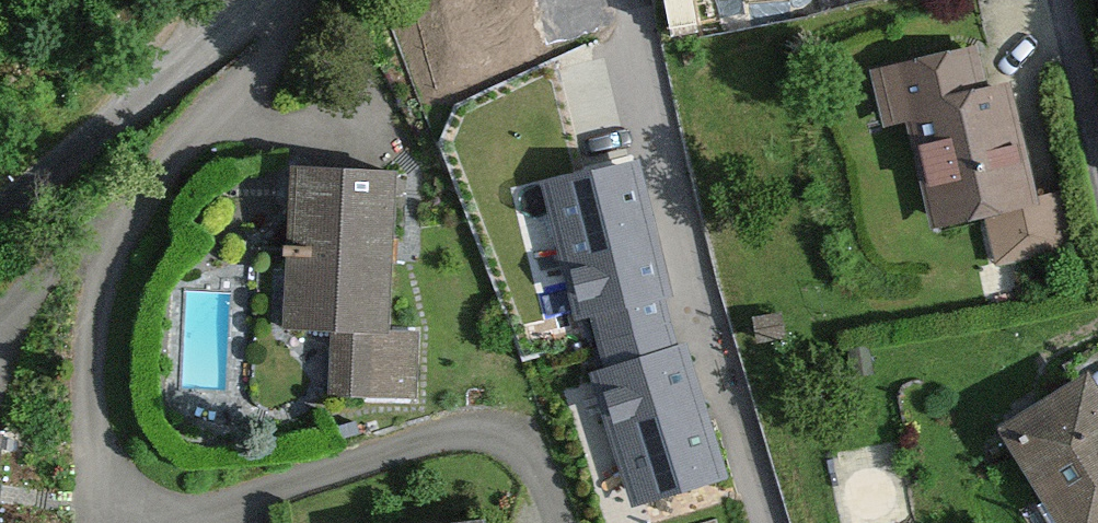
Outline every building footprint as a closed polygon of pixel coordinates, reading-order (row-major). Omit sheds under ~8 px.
[(986,43),(875,67),(887,124),(911,118),(935,224),(1045,199),(1017,76),(994,81),(986,43)] [(640,152),(540,176),(573,315),(588,311),(665,293),(674,291),(640,152)] [(398,166),(288,163),(283,325),(330,327),(328,395),(422,397),(424,324),(393,323),(398,166)] [(679,340),(665,293),(588,311),(603,363),(679,340)] [(603,363),(589,367),(630,503),(729,474),(689,337),(679,340),(603,363)] [(998,425),(1057,522),(1097,522),(1097,376),(1094,369),(998,425)] [(0,427),(0,522),(6,522),(13,428),(0,427)]
